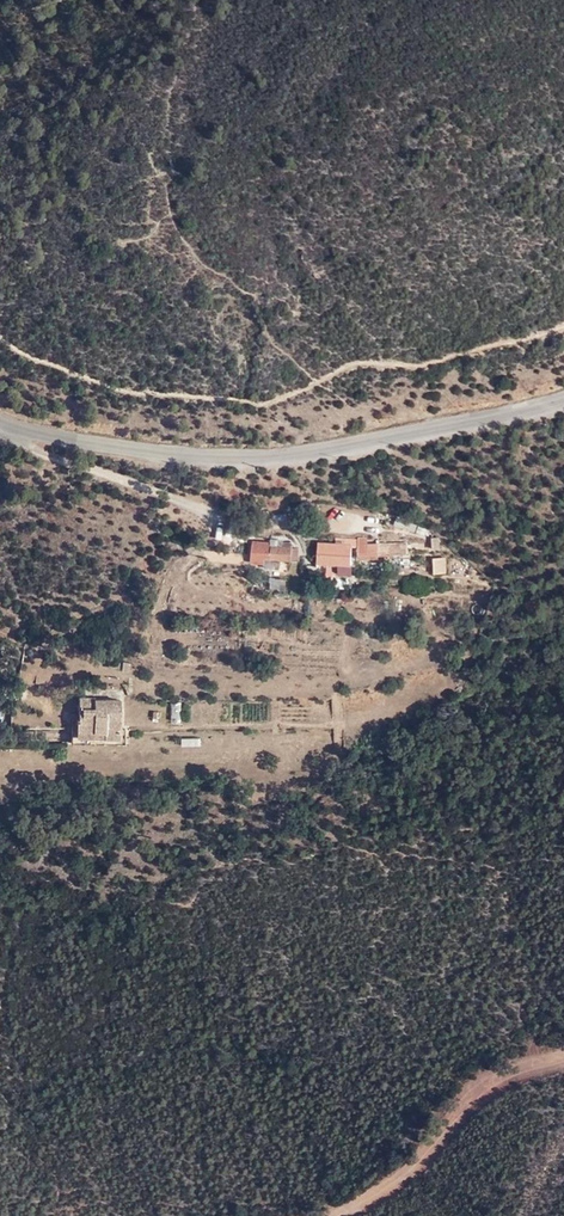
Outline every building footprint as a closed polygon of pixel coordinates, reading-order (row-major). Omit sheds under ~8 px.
[(317,563),(350,564),(351,547),(351,539),(335,538),(335,545),(318,544),(317,563)] [(250,563),(264,564),(265,558),(272,559),(291,560),(292,548),(282,547),(270,547),(270,544),(252,542),(250,563)] [(390,552),(390,554),(407,553),(406,543),(366,545),(367,553),(373,553),(390,552)] [(292,548),(291,560),(298,560),(299,548),(292,548)] [(264,564),(264,567),(264,568),(272,568),(272,559),(265,558),(264,564)] [(103,733),(103,738),(118,738),(120,700),(79,699),(79,721),(76,721),(76,732),(103,733)]
